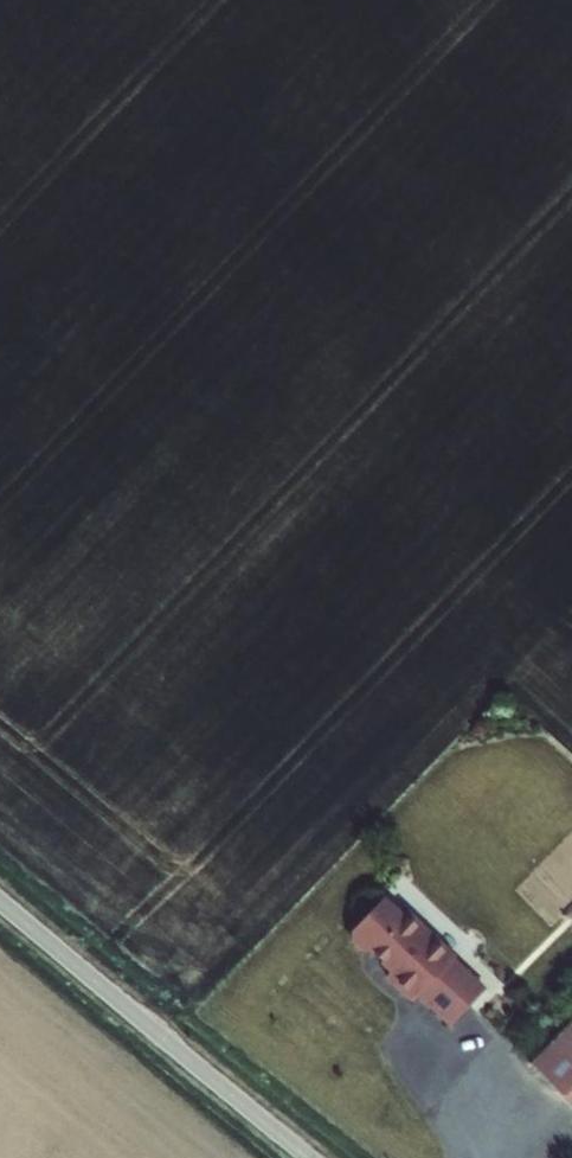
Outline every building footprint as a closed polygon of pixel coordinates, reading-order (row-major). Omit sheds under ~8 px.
[(414,913),(395,895),(366,924),(366,935),(377,945),(385,945),(405,965),(399,970),(426,997),(432,990),(463,1021),(497,986),(420,906),(414,913)] [(540,1060),(571,1091),(571,1026),(540,1060)]
